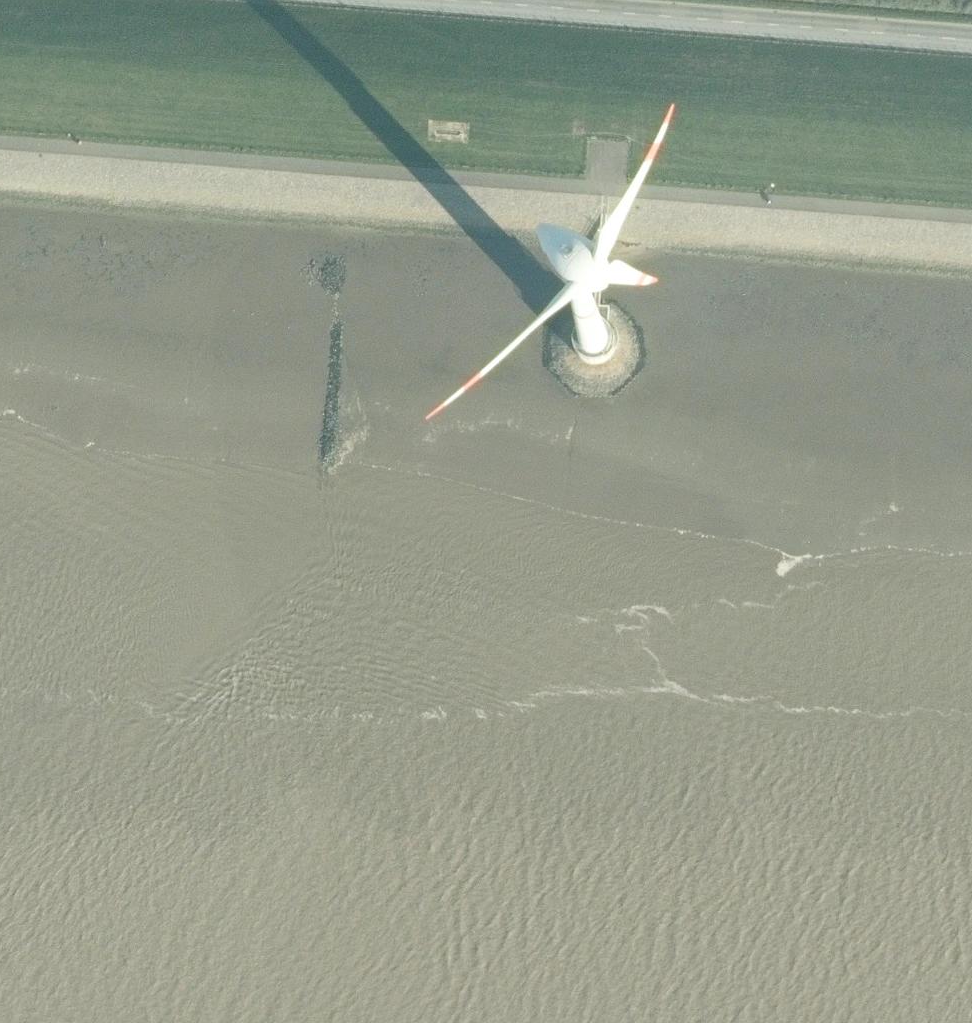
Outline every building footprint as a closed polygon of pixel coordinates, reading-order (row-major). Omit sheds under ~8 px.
[(613,352),(614,348),(614,343),(612,338),(609,334),(605,332),(600,330),(595,331),(590,333),(587,337),(585,341),(584,346),(585,351),(588,355),(591,358),(596,360),(601,361),(606,359),(610,356),(613,352)]
